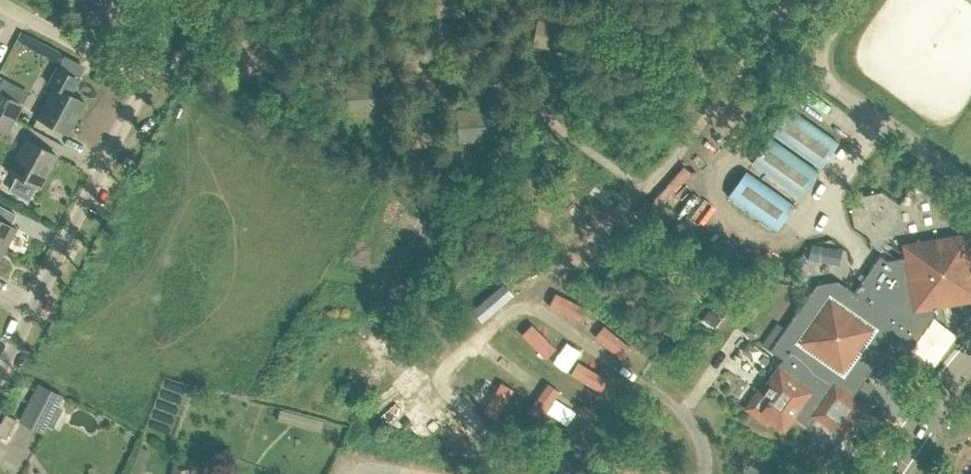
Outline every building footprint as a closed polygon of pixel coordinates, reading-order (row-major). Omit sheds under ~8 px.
[(432,16),(463,15),(463,0),(431,0),(432,16)] [(550,20),(538,17),(533,44),(560,50),(565,27),(549,24),(550,20)] [(79,79),(57,67),(49,84),(54,87),(38,118),(68,134),(85,102),(71,94),(79,79)] [(360,85),(360,81),(345,82),(348,112),(380,109),(378,84),(360,85)] [(15,119),(24,104),(0,91),(0,111),(15,119)] [(839,143),(790,108),(772,134),(821,168),(839,143)] [(471,113),(470,109),(457,110),(459,140),(491,138),(489,112),(471,113)] [(0,111),(0,131),(7,134),(15,119),(0,111)] [(819,171),(770,137),(752,163),(801,197),(819,171)] [(56,155),(26,139),(9,171),(39,187),(56,155)] [(794,205),(746,171),(728,196),(776,231),(794,205)] [(6,250),(17,228),(0,219),(0,247),(6,250)] [(966,236),(906,247),(908,256),(886,260),(879,255),(854,291),(837,280),(816,284),(770,350),(782,358),(765,383),(768,385),(750,410),(766,422),(769,418),(783,428),(793,415),(808,426),(817,414),(842,432),(860,406),(850,399),(858,387),(862,390),(867,381),(864,379),(870,372),(879,378),(896,354),(907,352),(934,313),(933,304),(970,298),(970,265),(966,236)] [(805,253),(804,272),(842,273),(842,254),(805,253)] [(6,413),(0,424),(0,435),(6,438),(16,418),(6,413)] [(175,465),(173,473),(189,473),(190,467),(175,465)]
